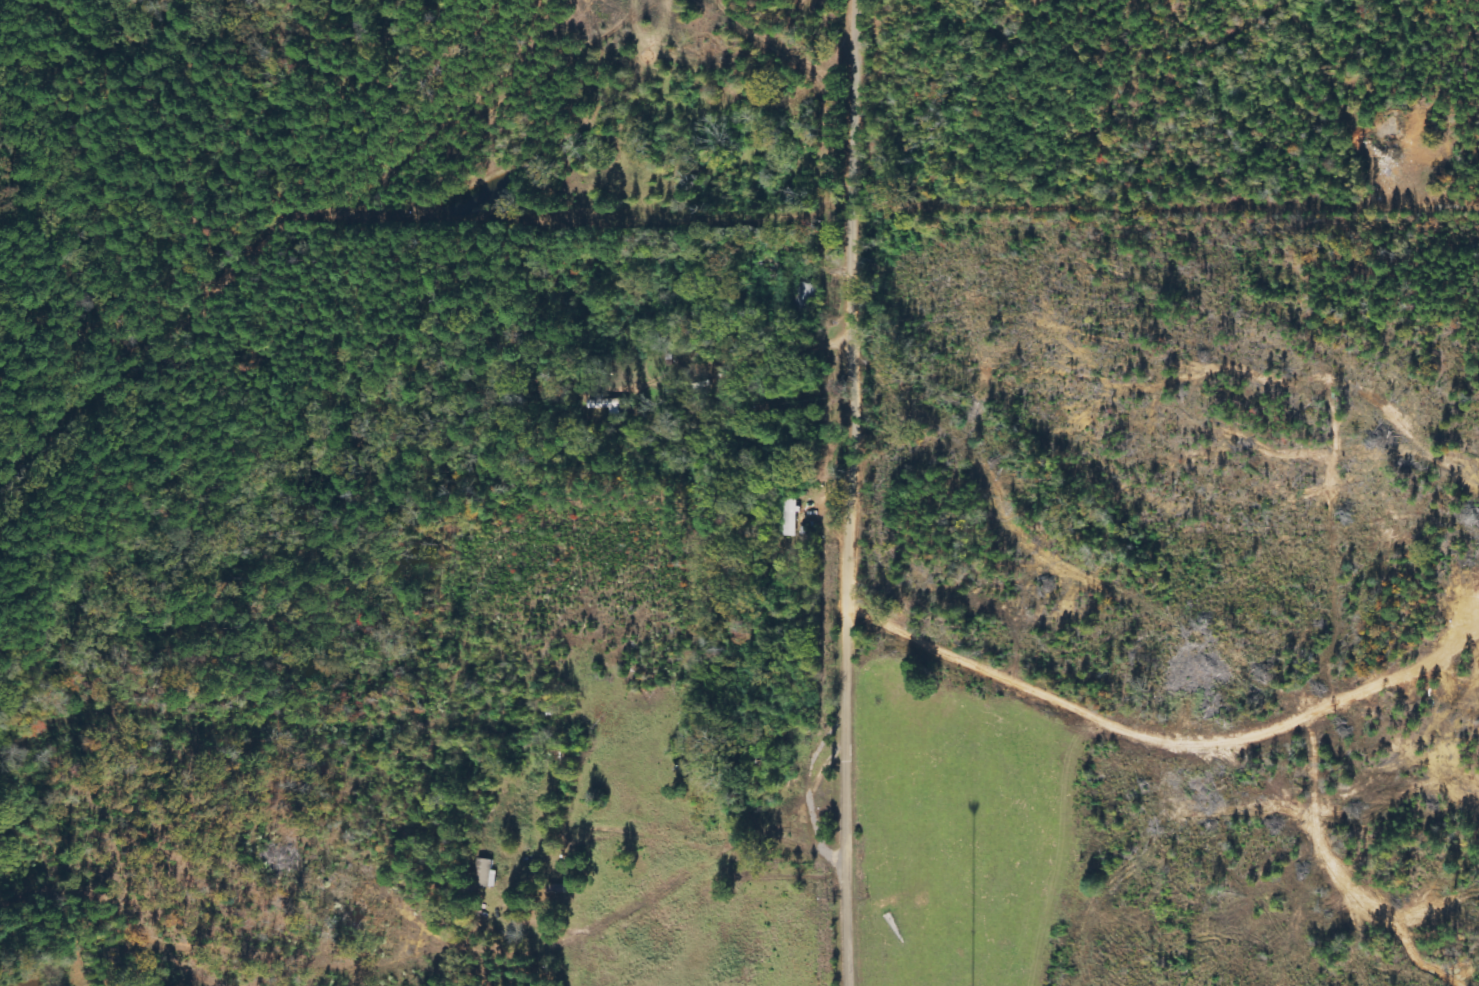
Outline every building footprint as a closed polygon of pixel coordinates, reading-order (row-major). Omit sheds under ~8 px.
[(627,398),(604,399),(604,397),(587,397),(587,409),(608,408),(608,415),(619,415),(618,407),(628,407),(627,398)] [(496,860),(482,859),(480,886),(494,887),(496,860)]
